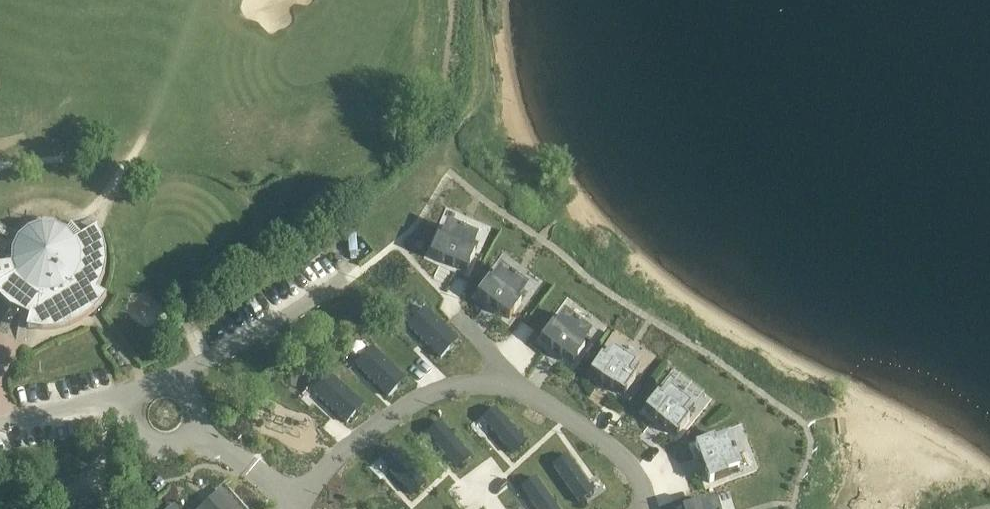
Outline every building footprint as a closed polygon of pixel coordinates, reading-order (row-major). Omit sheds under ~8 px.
[(438,238),(430,256),(442,261),(444,262),(445,262),(452,265),(452,266),(455,267),(467,272),(475,254),(470,252),(476,239),(464,234),(465,232),(460,230),(460,232),(448,227),(442,240),(438,238)] [(0,287),(0,302),(9,310),(10,311),(11,310),(18,315),(20,316),(29,319),(26,331),(28,331),(41,333),(55,333),(69,329),(81,323),(93,315),(102,305),(105,299),(96,293),(99,288),(103,277),(105,265),(104,254),(102,242),(97,232),(96,230),(68,247),(62,240),(52,235),(41,235),(31,238),(23,246),(18,255),(17,266),(20,275),(0,287)] [(489,280),(477,296),(487,303),(489,305),(490,305),(497,310),(496,310),(509,319),(521,303),(517,300),(525,289),(515,282),(516,280),(512,277),(511,279),(500,271),(492,282),(489,280)] [(209,319),(219,341),(267,319),(257,297),(209,319)] [(418,319),(410,328),(441,358),(458,340),(425,309),(416,318),(418,319)] [(552,325),(541,340),(551,348),(553,350),(560,355),(562,357),(573,365),(584,349),(581,346),(589,335),(579,327),(580,326),(576,323),(575,324),(565,317),(556,328),(552,325)] [(365,358),(357,367),(388,397),(405,379),(372,347),(364,357),(365,358)] [(601,357),(590,374),(601,381),(603,383),(605,381),(612,386),(611,388),(613,389),(624,396),(635,379),(631,377),(638,365),(628,358),(629,356),(625,354),(623,356),(613,348),(605,360),(601,357)] [(323,385),(315,394),(347,423),(363,405),(329,374),(321,384),(323,385)] [(657,396),(645,411),(655,419),(655,420),(657,421),(659,419),(666,425),(664,427),(666,429),(667,428),(677,436),(689,421),(685,418),(694,407),(684,399),(685,397),(681,394),(680,396),(670,388),(661,399),(657,396)] [(483,419),(482,420),(513,454),(526,443),(495,408),(495,409),(496,410),(484,421),(483,419)] [(427,433),(426,434),(457,468),(470,457),(439,422),(439,423),(440,424),(428,434),(427,433)] [(714,439),(695,446),(700,458),(699,458),(700,461),(703,460),(706,468),(704,469),(705,472),(709,484),(728,477),(726,472),(739,467),(735,455),(737,454),(735,450),(733,451),(728,438),(715,443),(714,439)] [(381,461),(412,495),(425,483),(393,449),(393,450),(394,451),(382,462),(381,461)] [(567,456),(553,466),(580,504),(581,503),(579,502),(592,492),(593,494),(594,493),(567,456)] [(522,488),(536,508),(558,508),(536,478),(522,488)] [(221,491),(203,507),(205,508),(237,508),(221,491)]
